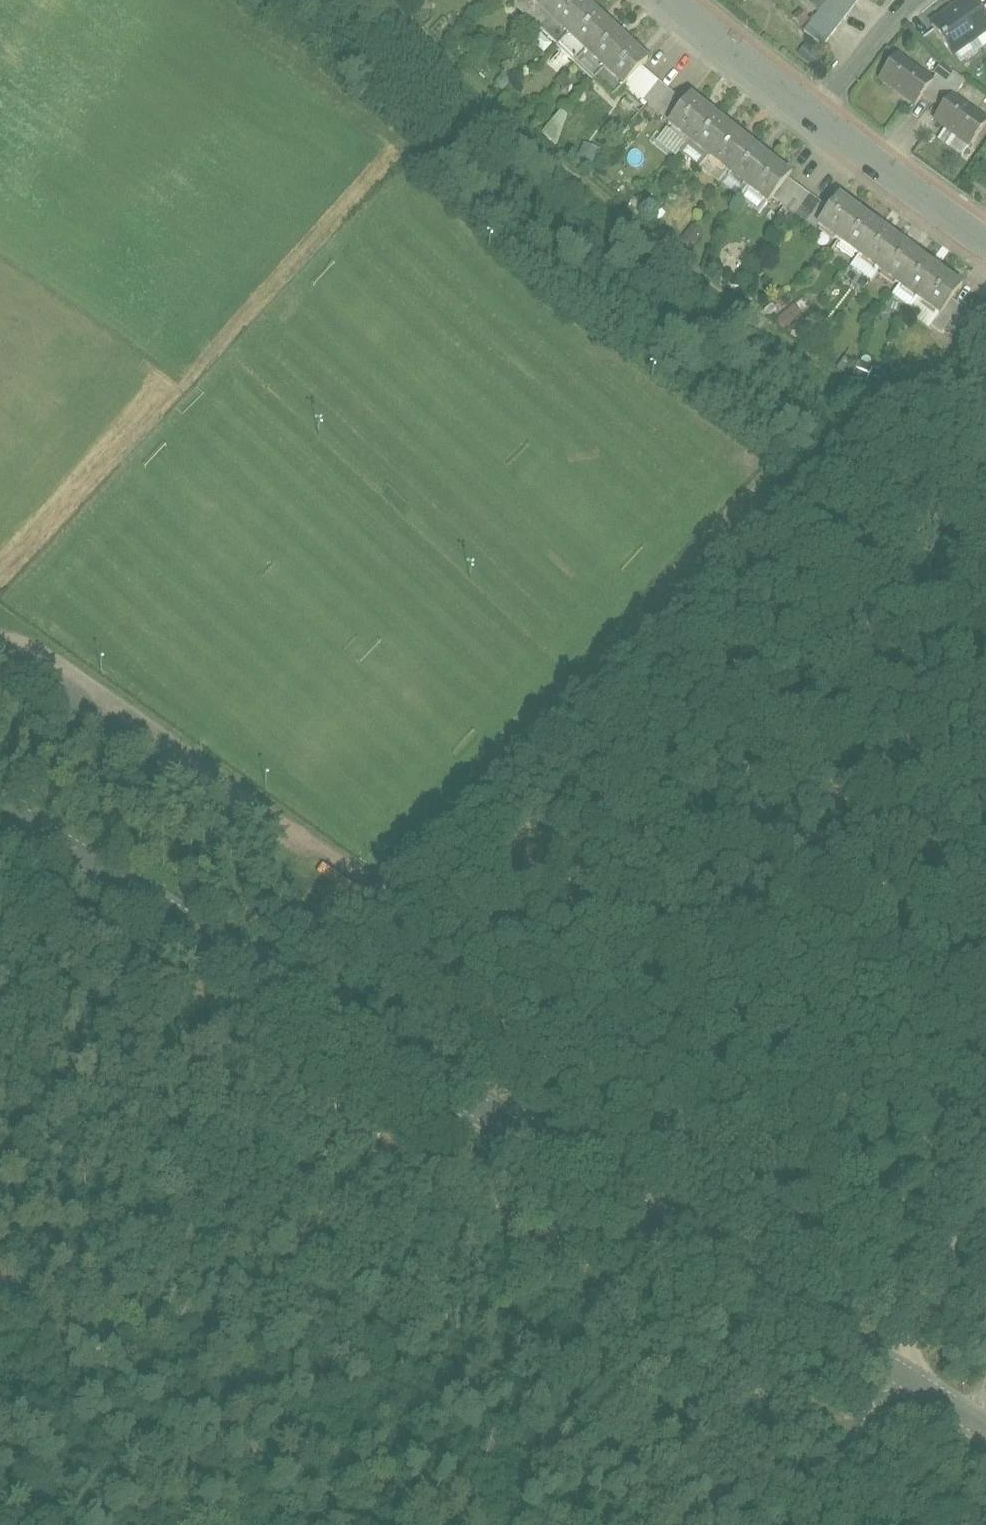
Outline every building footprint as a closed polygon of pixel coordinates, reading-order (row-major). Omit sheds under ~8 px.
[(622,83),(643,59),(577,0),(538,0),(534,4),(622,83)] [(804,34),(823,49),(861,0),(830,0),(804,34)] [(971,0),(966,0),(930,25),(952,55),(985,31),(985,22),(971,0)] [(912,105),(931,81),(899,56),(880,81),(912,105)] [(933,68),(933,79),(940,79),(939,91),(954,92),(955,68),(933,68)] [(765,206),(788,177),(688,97),(664,125),(765,206)] [(985,123),(985,122),(953,98),(933,124),(967,149),(985,123)] [(812,227),(937,315),(956,287),(832,199),(812,227)]
